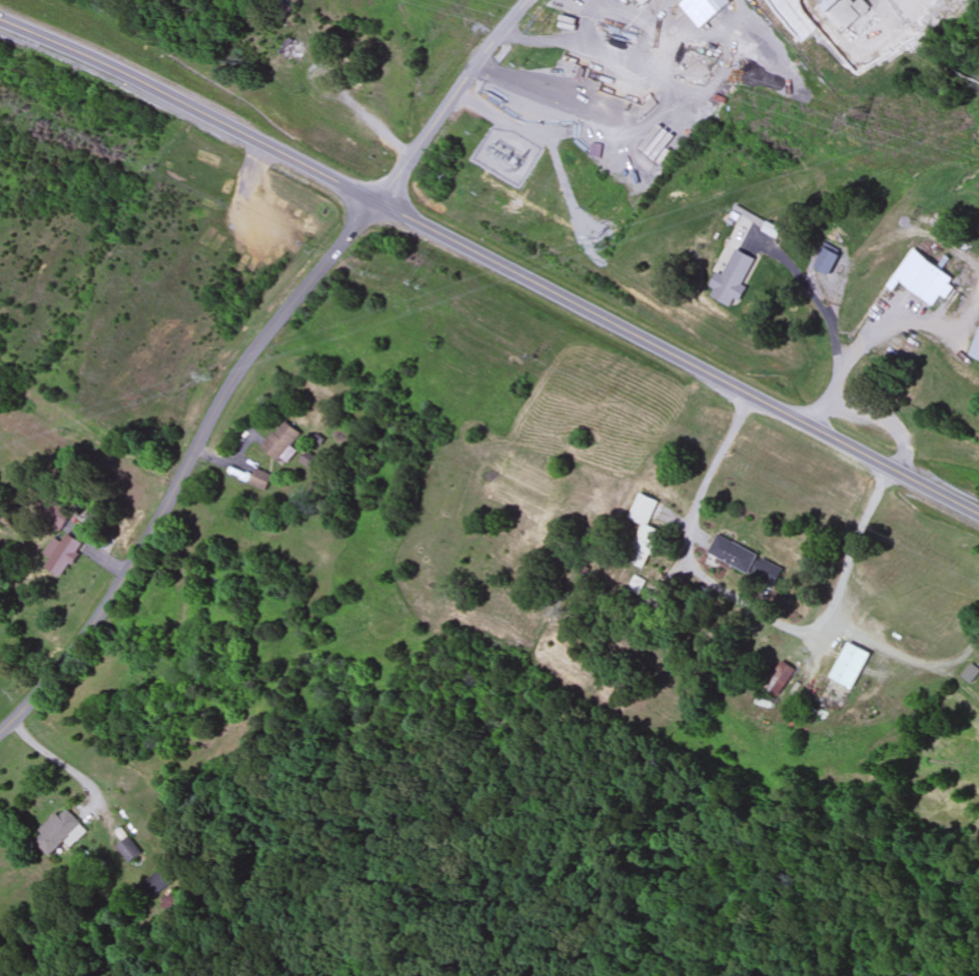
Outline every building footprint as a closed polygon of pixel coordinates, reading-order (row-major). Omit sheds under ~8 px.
[(730,0),(701,0),(716,18),(733,5),(730,0)] [(278,52),(295,65),(306,50),(289,36),(278,52)] [(366,86),(356,72),(347,79),(357,93),(366,86)] [(844,257),(830,249),(812,280),(827,289),(844,257)] [(903,283),(939,310),(959,282),(916,250),(888,287),(895,293),(903,283)] [(296,452),(291,447),(301,435),(285,421),(262,447),(284,466),(296,452)] [(264,492),(271,477),(256,469),(251,479),(231,468),(229,472),(264,492)] [(643,524),(630,562),(649,569),(663,531),(650,526),(659,501),(640,494),(630,520),(643,524)] [(82,541),(74,538),(82,519),(56,509),(49,526),(66,532),(62,542),(53,538),(46,555),(51,557),(46,569),(67,578),(82,541)] [(752,574),(761,554),(718,535),(709,555),(752,574)] [(576,574),(585,578),(588,569),(580,565),(576,574)] [(856,690),(873,652),(849,642),(833,679),(856,690)] [(779,697),(797,670),(783,661),(765,688),(779,697)] [(970,684),(978,676),(978,670),(974,665),(962,675),(970,684)] [(34,839),(51,856),(66,841),(72,847),(88,830),(65,808),(34,839)] [(115,847),(129,865),(142,854),(128,837),(115,847)] [(183,904),(172,894),(162,906),(172,916),(183,904)]
